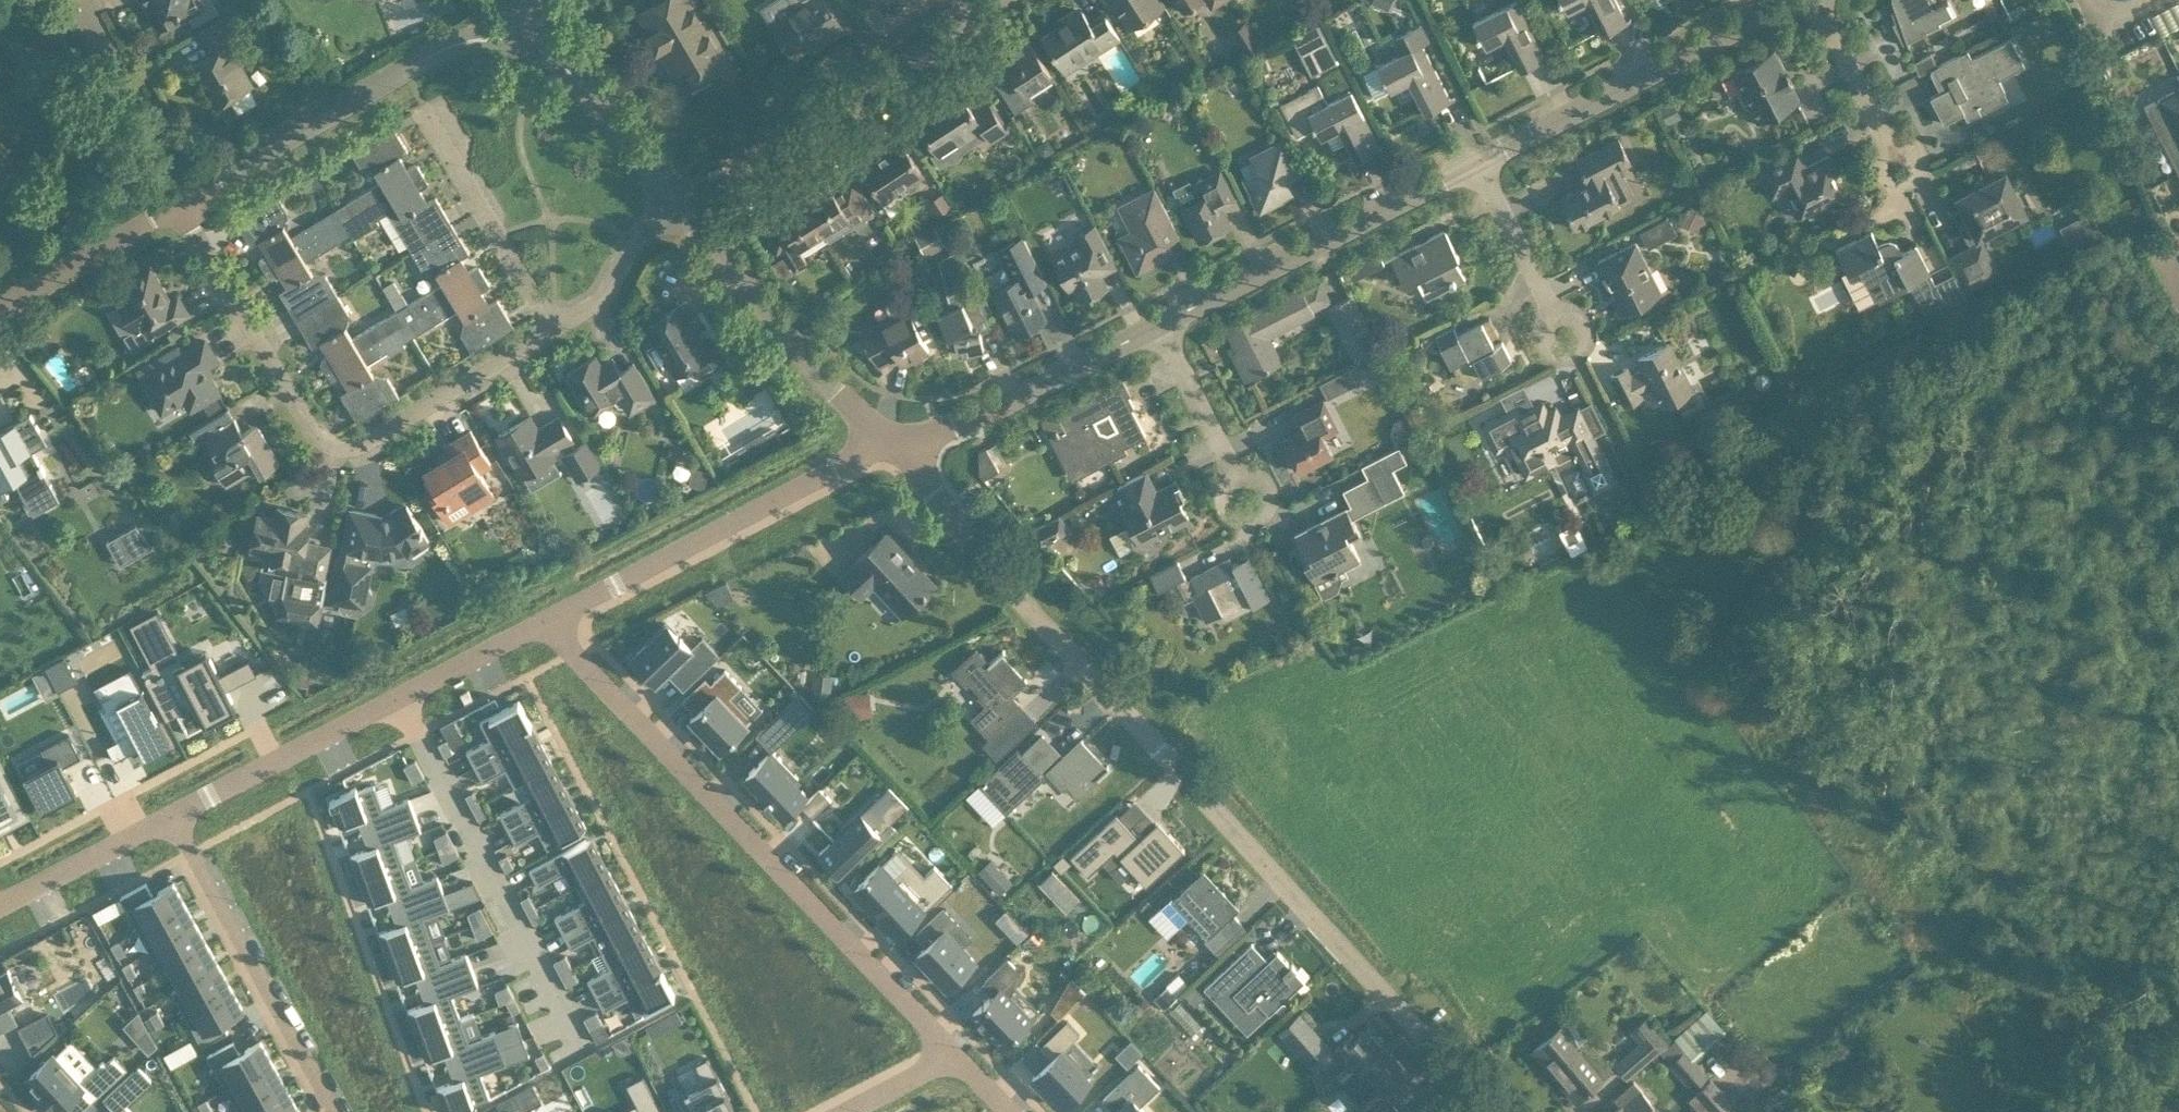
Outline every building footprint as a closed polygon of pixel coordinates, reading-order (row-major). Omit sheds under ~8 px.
[(162,27),(199,6),(196,0),(146,0),(162,27)] [(694,0),(660,0),(658,1),(640,12),(651,32),(648,34),(657,49),(660,47),(684,87),(729,60),(718,42),(694,0)] [(831,9),(825,0),(792,0),(798,9),(774,26),(778,32),(776,33),(786,49),(788,47),(793,55),(820,37),(823,41),(843,28),(831,9)] [(1129,26),(1164,3),(1162,0),(1112,0),(1129,26)] [(1183,9),(1198,0),(1177,0),(1183,9)] [(1386,10),(1391,0),(1370,0),(1369,3),(1386,10)] [(1494,11),(1475,21),(1473,21),(1486,46),(1504,36),(1519,64),(1521,69),(1530,64),(1550,54),(1549,53),(1545,55),(1535,36),(1516,0),(1515,0),(1494,11)] [(1567,10),(1586,0),(1602,33),(1632,18),(1631,17),(1626,19),(1616,0),(1562,0),(1567,10)] [(1893,2),(1899,19),(1892,22),(1903,43),(1957,16),(1948,0),(1943,0),(1938,2),(1937,0),(1892,0),(1893,2)] [(2042,11),(2059,2),(2058,0),(2036,0),(2042,11)] [(2153,10),(2160,30),(2178,24),(2178,1),(2153,10)] [(1083,10),(1042,36),(1066,72),(1081,62),(1077,56),(1103,39),(1107,46),(1121,37),(1104,12),(1091,21),(1083,10)] [(216,105),(231,97),(239,112),(258,101),(250,86),(252,85),(251,84),(247,86),(229,54),(242,47),(230,26),(228,28),(223,18),(200,31),(213,53),(192,64),(216,105)] [(1247,19),(1232,28),(1245,49),(1260,40),(1247,19)] [(1338,61),(1319,23),(1292,37),(1311,74),(1338,61)] [(1420,24),(1391,39),(1398,54),(1362,72),(1375,96),(1390,88),(1391,89),(1409,79),(1426,112),(1455,97),(1454,96),(1450,98),(1422,44),(1429,40),(1420,24)] [(2005,90),(1999,78),(2025,65),(2011,37),(1972,57),(1968,49),(1931,67),(1942,89),(1931,95),(1934,101),(1936,109),(1941,116),(1944,122),(1964,111),(1968,119),(1987,109),(1984,102),(2005,90)] [(1005,69),(993,76),(1005,95),(1015,111),(1027,103),(1022,94),(1052,74),(1041,57),(1029,39),(1003,55),(1012,68),(1007,72),(1005,69)] [(1800,98),(1785,69),(1775,49),(1761,56),(1759,52),(1744,60),(1746,64),(1732,71),(1757,120),(1800,98)] [(1230,79),(1245,81),(1248,65),(1232,62),(1230,79)] [(1384,143),(1380,145),(1351,90),(1328,102),(1318,83),(1282,102),(1299,135),(1316,126),(1321,136),(1326,134),(1333,147),(1346,140),(1356,159),(1385,144),(1384,143)] [(916,117),(928,135),(939,152),(958,139),(961,144),(961,143),(965,148),(978,139),(975,134),(984,129),(990,139),(1007,129),(999,117),(988,99),(973,109),(957,85),(938,98),(940,101),(916,117)] [(2144,105),(2165,146),(2178,138),(2178,110),(2178,109),(2174,101),(2178,99),(2178,87),(2144,105)] [(1668,123),(1682,116),(1673,98),(1660,105),(1668,123)] [(343,222),(423,173),(418,165),(415,164),(407,169),(400,155),(408,151),(391,122),(349,147),(361,168),(374,171),(380,181),(345,202),(335,208),(343,222)] [(885,151),(862,166),(883,199),(885,197),(886,199),(896,193),(895,191),(901,187),(903,186),(905,187),(908,189),(911,190),(913,190),(915,188),(917,186),(918,184),(918,181),(916,178),(923,173),(911,156),(899,137),(883,148),(885,151)] [(1626,183),(1619,168),(1631,162),(1618,137),(1576,159),(1588,182),(1561,196),(1565,204),(1563,207),(1569,219),(1573,220),(1576,227),(1620,205),(1613,190),(1626,183)] [(2165,146),(2178,172),(2178,138),(2165,146)] [(1292,192),(1285,179),(1299,171),(1283,141),(1253,156),(1260,170),(1246,178),(1254,194),(1251,196),(1257,207),(1260,206),(1261,208),(1292,192)] [(1797,214),(1815,205),(1816,207),(1821,208),(1828,205),(1830,200),(1829,198),(1841,192),(1832,173),(1837,170),(1829,154),(1803,168),(1796,154),(1800,153),(1798,150),(1760,170),(1773,195),(1784,189),(1797,214)] [(1216,235),(1218,230),(1230,224),(1221,206),(1235,199),(1220,170),(1194,184),(1201,197),(1183,206),(1200,239),(1202,238),(1207,240),(1216,235)] [(1972,245),(1948,257),(1955,272),(1964,288),(1998,271),(1982,240),(1981,240),(1979,236),(2027,211),(2016,190),(2006,171),(1984,182),(1976,179),(1974,187),(1966,191),(1957,196),(1962,205),(1969,220),(1960,225),(1968,241),(1969,241),(1972,245)] [(453,225),(436,197),(427,202),(420,189),(427,185),(428,182),(423,173),(343,222),(351,235),(352,234),(354,238),(379,223),(377,219),(388,212),(411,250),(453,225)] [(828,181),(802,197),(823,231),(828,239),(874,210),(865,195),(854,176),(833,189),(828,181)] [(1173,253),(1167,241),(1179,234),(1155,186),(1119,204),(1132,230),(1119,236),(1137,271),(1173,253)] [(264,269),(334,227),(343,222),(335,208),(326,214),(291,235),(285,226),(288,212),(276,192),(234,217),(251,246),(259,240),(267,253),(260,258),(259,261),(264,269)] [(942,192),(928,202),(938,217),(952,207),(942,192)] [(823,231),(802,197),(759,223),(777,251),(782,248),(795,270),(808,262),(798,246),(823,231)] [(1689,206),(1683,223),(1703,230),(1709,212),(1689,206)] [(1648,246),(1679,232),(1671,215),(1640,229),(1648,246)] [(934,221),(920,229),(926,241),(940,233),(934,221)] [(307,262),(342,241),(351,235),(343,222),(334,227),(264,269),(269,278),(272,279),(280,274),(287,286),(279,292),(296,319),(337,294),(326,276),(312,271),(307,262)] [(1107,287),(1100,274),(1117,266),(1095,224),(1079,233),(1082,239),(1052,255),(1069,286),(1073,284),(1082,300),(1107,287)] [(469,271),(461,258),(469,253),(453,225),(411,250),(422,269),(437,273),(442,283),(408,303),(394,279),(382,287),(397,311),(405,324),(415,318),(485,275),(479,267),(476,266),(469,271)] [(1446,229),(1391,256),(1401,276),(1405,282),(1415,277),(1425,272),(1435,292),(1435,293),(1446,287),(1466,277),(1455,257),(1459,255),(1446,229)] [(1872,229),(1837,247),(1848,269),(1860,263),(1878,302),(1892,295),(1888,287),(1906,279),(1926,322),(1937,316),(1923,289),(1935,282),(1929,270),(1930,270),(1916,243),(1902,249),(1902,247),(1900,245),(1898,242),(1896,241),(1894,239),(1891,239),(1889,238),(1886,238),(1883,239),(1881,240),(1879,242),(1872,229)] [(1046,281),(1036,261),(1023,236),(998,249),(1014,280),(992,291),(1014,334),(1047,318),(1032,288),(1046,281)] [(1618,250),(1599,260),(1620,301),(1616,303),(1621,312),(1654,295),(1644,276),(1652,272),(1636,241),(1618,250)] [(1377,246),(1346,262),(1353,276),(1385,260),(1377,246)] [(985,315),(969,283),(953,251),(940,258),(948,293),(955,306),(938,314),(947,332),(945,333),(948,340),(955,339),(958,353),(984,348),(980,329),(975,320),(985,315)] [(783,256),(771,263),(781,278),(793,271),(783,256)] [(124,299),(116,303),(133,330),(124,336),(133,351),(151,340),(150,338),(190,314),(178,295),(171,300),(151,266),(131,278),(126,281),(132,290),(122,296),(124,299)] [(1964,288),(1955,272),(1935,282),(1923,289),(1937,316),(1970,300),(1964,288)] [(490,284),(485,275),(405,324),(412,336),(458,309),(464,318),(462,334),(473,352),(515,327),(497,299),(489,304),(481,291),(489,287),(490,284)] [(1269,335),(1315,312),(1301,285),(1225,324),(1242,358),(1237,361),(1246,379),(1283,361),(1269,335)] [(923,338),(933,333),(912,291),(886,305),(891,316),(862,331),(877,361),(896,352),(902,363),(928,349),(923,338)] [(326,372),(395,330),(405,324),(397,311),(352,338),(346,327),(349,313),(337,294),(296,319),(313,348),(321,342),(329,355),(321,360),(321,363),(326,372)] [(1357,362),(1380,350),(1352,295),(1329,307),(1357,362)] [(644,325),(653,339),(645,343),(660,369),(670,364),(676,374),(693,364),(700,375),(725,360),(713,339),(703,345),(695,331),(696,330),(680,304),(644,325)] [(1454,324),(1436,333),(1451,363),(1452,363),(1456,367),(1459,370),(1462,372),(1466,373),(1470,374),(1474,374),(1478,373),(1483,371),(1484,372),(1512,358),(1503,340),(1495,344),(1491,337),(1499,333),(1490,316),(1471,326),(1458,332),(1454,324)] [(21,336),(31,348),(48,335),(38,322),(21,336)] [(405,346),(403,342),(412,336),(405,324),(395,330),(326,372),(331,380),(334,380),(341,376),(349,388),(341,394),(358,422),(399,397),(387,376),(374,374),(367,363),(388,351),(390,355),(405,346)] [(217,360),(205,340),(183,353),(179,346),(137,371),(162,412),(185,398),(191,409),(219,392),(204,368),(217,360)] [(1611,374),(1621,394),(1626,403),(1642,395),(1640,392),(1653,385),(1663,403),(1693,388),(1669,342),(1639,357),(1644,368),(1631,374),(1627,366),(1611,374)] [(654,397),(636,367),(633,362),(620,370),(612,357),(601,364),(596,355),(566,373),(577,391),(590,411),(614,397),(618,404),(623,405),(626,404),(630,411),(636,408),(654,397)] [(1328,397),(1357,382),(1349,367),(1320,382),(1328,397)] [(1120,378),(1046,416),(1068,458),(1084,449),(1091,463),(1146,435),(1132,407),(1135,406),(1120,378)] [(1300,470),(1319,460),(1332,453),(1323,435),(1338,428),(1323,399),(1292,415),(1300,430),(1284,439),(1300,470)] [(1580,463),(1594,489),(1615,478),(1592,433),(1604,427),(1591,403),(1579,409),(1578,406),(1561,415),(1560,414),(1547,410),(1543,401),(1515,415),(1512,410),(1485,423),(1499,450),(1512,443),(1527,474),(1555,459),(1562,472),(1580,463)] [(19,486),(26,498),(51,484),(26,437),(40,429),(31,413),(0,430),(0,498),(16,489),(15,488),(19,486)] [(573,440),(570,435),(558,416),(536,429),(528,416),(499,434),(523,475),(553,457),(550,453),(573,440)] [(279,463),(259,428),(256,423),(243,431),(235,418),(216,429),(205,436),(216,455),(223,451),(228,458),(215,466),(227,484),(249,471),(244,462),(251,458),(261,474),(279,463)] [(431,491),(420,497),(428,510),(438,503),(439,504),(462,490),(472,507),(494,494),(480,470),(491,464),(482,449),(471,430),(447,444),(453,454),(425,470),(432,482),(428,485),(431,491)] [(588,438),(562,455),(577,479),(603,463),(588,438)] [(1000,470),(987,447),(980,451),(980,472),(984,478),(1000,470)] [(1352,518),(1405,492),(1394,469),(1408,462),(1400,447),(1363,465),(1368,476),(1343,489),(1351,504),(1296,533),(1305,550),(1307,548),(1311,557),(1304,560),(1315,581),(1360,558),(1349,538),(1360,532),(1352,518)] [(706,455),(720,478),(728,473),(714,451),(706,455)] [(1145,470),(1118,485),(1128,505),(1123,508),(1132,525),(1127,528),(1140,552),(1147,548),(1143,542),(1142,539),(1158,531),(1159,534),(1183,522),(1186,528),(1193,525),(1180,501),(1185,498),(1176,480),(1174,480),(1176,483),(1157,493),(1145,470)] [(337,558),(328,603),(340,606),(344,612),(357,614),(369,606),(372,593),(367,587),(372,566),(364,559),(368,556),(373,557),(378,558),(385,557),(388,558),(396,557),(398,554),(404,552),(428,537),(407,505),(401,509),(396,508),(390,512),(392,515),(389,517),(381,519),(378,518),(378,514),(350,509),(340,559),(337,558)] [(306,542),(307,539),(309,525),(305,524),(307,513),(277,508),(275,518),(258,515),(251,549),(269,553),(266,568),(283,571),(287,576),(283,597),(278,600),(276,610),(279,614),(298,618),(304,614),(304,611),(315,613),(313,626),(314,626),(330,547),(306,542)] [(1059,514),(1029,530),(1041,544),(1068,531),(1059,514)] [(121,550),(130,560),(154,541),(137,521),(113,541),(121,550)] [(856,564),(844,575),(862,595),(874,583),(890,600),(903,613),(904,614),(905,613),(908,609),(912,606),(916,609),(930,596),(927,592),(935,584),(917,564),(910,557),(886,531),(854,561),(856,564)] [(1269,597),(1248,556),(1220,570),(1217,564),(1188,579),(1186,575),(1177,580),(1186,597),(1194,594),(1207,619),(1223,611),(1221,608),(1248,594),(1253,605),(1269,597)] [(1177,580),(1186,575),(1178,559),(1150,573),(1158,589),(1177,580)] [(158,609),(129,624),(130,625),(131,625),(152,665),(142,670),(167,718),(177,713),(178,712),(198,702),(207,721),(208,722),(236,707),(226,688),(255,673),(255,674),(257,674),(248,658),(247,658),(248,659),(219,674),(206,650),(179,664),(152,613),(158,610),(158,609)] [(656,680),(674,663),(692,681),(720,654),(703,636),(691,647),(668,622),(653,636),(652,635),(646,640),(647,642),(633,655),(656,680)] [(976,648),(954,669),(967,684),(970,681),(982,693),(979,695),(987,704),(972,717),(990,737),(984,742),(997,756),(1019,736),(1007,723),(1023,707),(1011,694),(1027,680),(1025,678),(1024,679),(1001,654),(1005,650),(1004,648),(989,662),(976,648)] [(65,655),(45,665),(58,690),(78,680),(65,655)] [(130,667),(95,685),(107,709),(119,703),(133,730),(107,744),(115,759),(132,750),(134,753),(136,753),(134,749),(141,746),(146,755),(170,743),(142,690),(144,689),(144,688),(142,689),(130,667)] [(684,699),(696,711),(694,713),(692,715),(691,716),(694,720),(702,728),(706,732),(703,735),(714,747),(717,744),(721,748),(752,718),(731,695),(742,685),(725,668),(710,683),(705,679),(684,699)] [(815,689),(814,699),(818,699),(829,693),(831,675),(814,673),(813,688),(815,689)] [(800,692),(756,734),(769,747),(792,725),(781,713),(791,702),(806,718),(816,708),(800,692)] [(475,765),(532,735),(528,727),(532,724),(519,700),(480,720),(489,737),(467,749),(475,765)] [(48,761),(24,774),(42,810),(57,802),(77,791),(63,765),(81,756),(69,733),(41,747),(48,761)] [(1018,747),(979,783),(1006,812),(1051,770),(1063,784),(1066,781),(1078,795),(1090,784),(1110,765),(1108,764),(1106,766),(1082,742),(1084,740),(1083,738),(1064,756),(1054,746),(1043,734),(1027,749),(1024,753),(1018,747)] [(506,768),(514,784),(553,764),(540,740),(536,742),(532,735),(475,765),(483,780),(506,768)] [(453,751),(446,739),(439,743),(445,755),(453,751)] [(749,771),(746,774),(758,787),(768,797),(765,800),(768,803),(771,800),(784,814),(806,792),(794,780),(798,776),(773,749),(749,771)] [(10,819),(13,825),(31,816),(0,757),(0,825),(10,819)] [(425,775),(416,759),(404,765),(413,781),(425,775)] [(508,827),(565,797),(561,789),(565,787),(553,764),(514,784),(515,785),(524,780),(532,795),(500,812),(508,827)] [(358,833),(359,834),(415,813),(409,797),(382,806),(374,783),(357,789),(356,786),(330,800),(339,825),(357,818),(362,831),(358,833)] [(832,800),(820,788),(801,806),(813,818),(832,800)] [(480,802),(474,790),(466,794),(472,806),(480,802)] [(548,847),(586,827),(573,803),(569,805),(565,797),(508,827),(516,843),(539,831),(548,847)] [(487,815),(480,802),(472,806),(479,819),(487,815)] [(872,802),(820,851),(839,871),(852,859),(854,861),(855,861),(853,858),(871,841),(877,847),(897,828),(872,802)] [(421,830),(415,813),(359,834),(359,835),(363,834),(368,847),(350,854),(359,878),(403,862),(395,839),(421,830)] [(1116,813),(1070,855),(1088,874),(1115,850),(1123,859),(1146,884),(1185,849),(1169,832),(1158,820),(1156,822),(1139,837),(1116,813)] [(447,830),(433,837),(438,849),(453,841),(447,830)] [(570,867),(578,883),(608,868),(595,844),(592,846),(587,837),(529,868),(538,884),(570,867)] [(453,841),(438,849),(444,863),(459,854),(453,841)] [(514,866),(507,853),(499,857),(506,870),(514,866)] [(990,859),(979,870),(1000,892),(1011,881),(990,859)] [(411,884),(403,862),(359,878),(368,903),(386,896),(391,909),(387,910),(388,912),(444,891),(438,874),(411,884)] [(952,883),(935,865),(922,877),(908,863),(893,878),(879,864),(854,888),(898,934),(952,883)] [(563,931),(620,901),(616,893),(620,891),(608,868),(578,883),(587,899),(555,916),(563,931)] [(1040,881),(1052,894),(1065,882),(1053,869),(1040,881)] [(1171,896),(1160,906),(1177,925),(1189,915),(1207,935),(1203,938),(1215,952),(1244,925),(1221,899),(1226,895),(1204,872),(1175,899),(1171,896)] [(139,929),(185,903),(173,882),(153,893),(146,882),(121,896),(139,929)] [(450,907),(444,891),(388,912),(388,913),(392,911),(397,924),(378,931),(388,956),(432,939),(424,917),(450,907)] [(535,906),(529,894),(521,898),(527,910),(535,906)] [(602,949),(602,951),(641,930),(628,907),(625,909),(620,901),(563,931),(571,947),(603,930),(611,945),(602,949)] [(150,950),(197,924),(185,903),(139,929),(150,950)] [(480,905),(468,912),(472,924),(479,922),(487,918),(480,905)] [(542,918),(535,906),(527,910),(534,923),(542,918)] [(974,959),(950,933),(959,924),(943,908),(916,934),(926,944),(917,953),(928,964),(928,965),(938,975),(948,984),(974,959)] [(493,930),(487,918),(479,922),(472,924),(478,938),(493,930)] [(162,970),(208,944),(197,924),(150,950),(162,970)] [(596,994),(653,963),(649,955),(653,953),(641,930),(602,951),(610,966),(588,978),(596,994)] [(440,962),(432,939),(388,956),(397,980),(415,973),(420,987),(416,988),(417,989),(473,969),(466,952),(440,962)] [(111,944),(118,956),(126,952),(119,940),(111,944)] [(1205,986),(1236,1020),(1258,999),(1270,1012),(1297,986),(1306,979),(1296,969),(1298,967),(1293,963),(1292,964),(1279,950),(1269,959),(1253,942),(1205,986)] [(173,991),(220,965),(208,944),(162,970),(162,971),(171,966),(182,985),(173,990),(173,991)] [(572,966),(566,954),(554,960),(560,972),(572,966)] [(1031,1017),(1008,993),(1021,972),(1007,958),(984,981),(994,992),(973,1012),(992,1033),(991,1034),(1004,1047),(1011,1040),(1009,1038),(1031,1017)] [(123,964),(129,977),(137,973),(130,960),(123,964)] [(658,971),(653,963),(596,994),(604,1009),(627,997),(636,1014),(675,994),(661,969),(658,971)] [(185,1011),(231,986),(220,965),(173,991),(185,1011)] [(579,979),(572,966),(560,972),(567,985),(579,979)] [(8,968),(0,972),(0,1029),(15,1021),(5,1001),(22,993),(21,992),(24,991),(16,974),(12,975),(8,968)] [(479,985),(473,969),(417,989),(417,990),(421,989),(426,1002),(407,1009),(416,1033),(461,1017),(452,994),(479,985)] [(1178,994),(1189,984),(1178,972),(1167,983),(1178,994)] [(134,985),(141,997),(149,993),(142,981),(134,985)] [(500,1003),(506,1000),(514,996),(508,984),(495,990),(500,1003)] [(222,1019),(243,1007),(231,986),(185,1011),(203,1044),(229,1030),(222,1019)] [(1063,993),(1053,1008),(1061,1016),(1073,1004),(1063,993)] [(521,1008),(514,996),(506,1000),(513,1012),(521,1008)] [(157,1026),(165,1022),(158,1010),(150,1014),(157,1026)] [(596,1010),(585,1017),(591,1028),(603,1022),(596,1010)] [(37,1015),(18,1026),(33,1054),(59,1031),(55,1024),(54,1025),(47,1012),(38,1017),(37,1015)] [(1347,1055),(1360,1069),(1387,1044),(1384,1041),(1385,1038),(1380,1034),(1378,1035),(1367,1024),(1357,1034),(1353,1030),(1337,1045),(1338,1046),(1332,1051),(1297,1014),(1281,1030),(1317,1067),(1322,1063),(1326,1067),(1334,1060),(1338,1064),(1347,1055)] [(469,1039),(461,1017),(416,1033),(425,1058),(444,1051),(449,1064),(445,1066),(445,1067),(501,1046),(495,1030),(469,1039)] [(1670,1043),(1646,1017),(1631,1030),(1640,1040),(1614,1064),(1628,1079),(1660,1050),(1661,1051),(1670,1043)] [(1052,1057),(1033,1075),(1061,1105),(1090,1078),(1062,1049),(1080,1033),(1067,1019),(1040,1045),(1052,1057)] [(1568,1021),(1561,1025),(1533,1049),(1577,1099),(1614,1067),(1579,1042),(1584,1040),(1575,1021),(1569,1023),(1568,1021)] [(149,1028),(137,1039),(146,1049),(156,1041),(149,1028)] [(193,1037),(166,1051),(173,1065),(200,1051),(193,1037)] [(226,1087),(273,1061),(261,1040),(240,1051),(234,1040),(208,1054),(226,1087)] [(1387,1044),(1360,1069),(1343,1085),(1364,1108),(1360,1111),(1404,1111),(1385,1092),(1410,1069),(1387,1044)] [(507,1062),(501,1046),(445,1067),(446,1068),(450,1066),(455,1080),(436,1086),(446,1111),(490,1096),(481,1072),(507,1062)] [(1686,1049),(1671,1063),(1695,1090),(1711,1076),(1695,1059),(1686,1049)] [(63,1105),(69,1111),(77,1111),(126,1067),(115,1054),(106,1062),(103,1058),(84,1076),(60,1050),(56,1055),(54,1053),(27,1077),(39,1090),(35,1094),(52,1111),(55,1109),(57,1111),(63,1105)] [(542,1068),(550,1064),(543,1052),(535,1056),(542,1068)] [(669,1095),(678,1111),(737,1111),(717,1074),(708,1057),(696,1063),(705,1080),(687,1090),(685,1087),(669,1095)] [(238,1107),(284,1082),(273,1061),(226,1087),(238,1107)] [(1140,1104),(1160,1085),(1139,1063),(1102,1097),(1116,1111),(1147,1111),(1140,1104)] [(125,1104),(152,1080),(139,1065),(104,1098),(117,1111),(133,1111),(125,1104)] [(643,1075),(627,1083),(642,1111),(663,1111),(643,1075)] [(1641,1089),(1633,1080),(1614,1097),(1621,1104),(1612,1111),(1661,1111),(1641,1089)] [(296,1103),(284,1082),(238,1107),(238,1108),(247,1103),(252,1111),(278,1111),(296,1103)] [(198,1102),(204,1111),(210,1111),(213,1110),(206,1098),(198,1102)] [(296,1103),(278,1111),(301,1111),(296,1103)]
